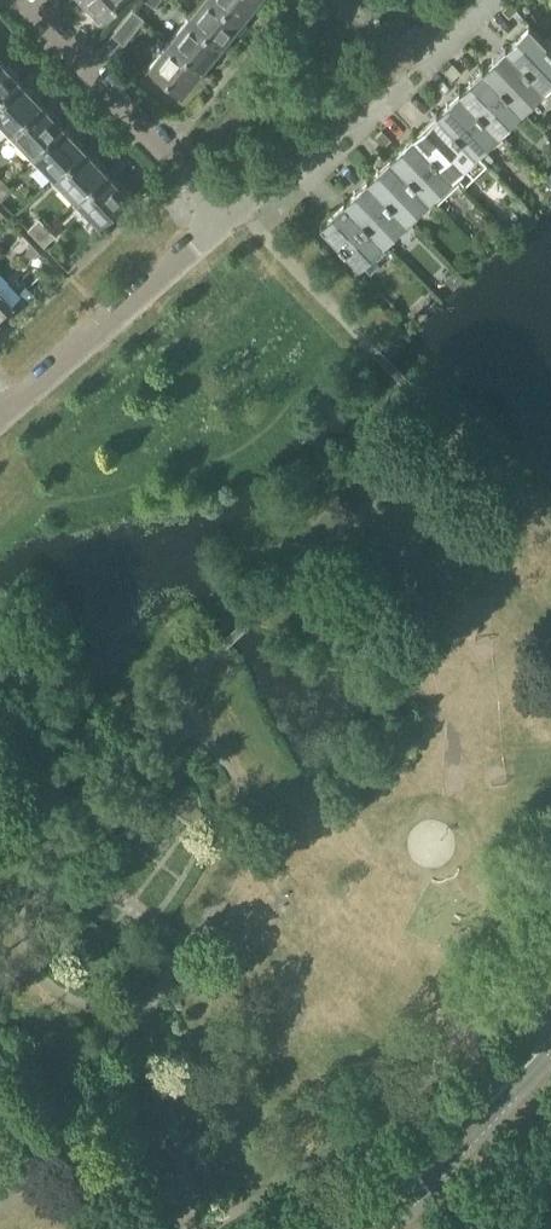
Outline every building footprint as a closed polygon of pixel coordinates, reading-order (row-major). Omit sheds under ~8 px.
[(101,15),(117,0),(86,0),(101,15)] [(218,0),(201,0),(188,16),(221,43),(241,18),(218,0)] [(241,18),(256,0),(218,0),(241,18)] [(133,10),(113,35),(123,43),(143,18),(133,10)] [(188,16),(169,40),(202,67),(221,43),(188,16)] [(544,85),(550,78),(550,45),(529,22),(505,44),(544,85)] [(202,67),(169,40),(149,64),(182,91),(202,67)] [(505,44),(482,66),(521,107),(544,85),(505,44)] [(18,79),(0,60),(0,97),(18,79)] [(521,107),(482,66),(459,88),(498,129),(521,107)] [(18,79),(0,97),(0,117),(11,129),(40,102),(18,79)] [(498,129),(459,88),(436,110),(475,151),(498,129)] [(40,102),(11,129),(33,152),(62,125),(40,102)] [(475,151),(436,110),(413,132),(452,173),(475,151)] [(62,125),(33,152),(55,175),(83,147),(62,125)] [(413,132),(390,154),(429,195),(452,173),(413,132)] [(105,170),(83,147),(55,175),(76,197),(105,170)] [(390,154),(368,176),(407,217),(429,195),(390,154)] [(127,193),(105,170),(76,197),(99,221),(127,193)] [(368,176),(345,198),(384,239),(407,217),(368,176)] [(3,180),(0,183),(0,199),(0,200),(11,189),(3,180)] [(384,239),(345,198),(321,221),(360,261),(384,239)] [(35,236),(47,225),(39,217),(27,228),(35,236)] [(55,234),(47,225),(35,236),(44,245),(55,234)] [(19,253),(31,242),(22,233),(11,244),(19,253)] [(39,250),(31,242),(19,253),(27,261),(39,250)] [(13,303),(22,294),(0,272),(0,315),(13,303)]
